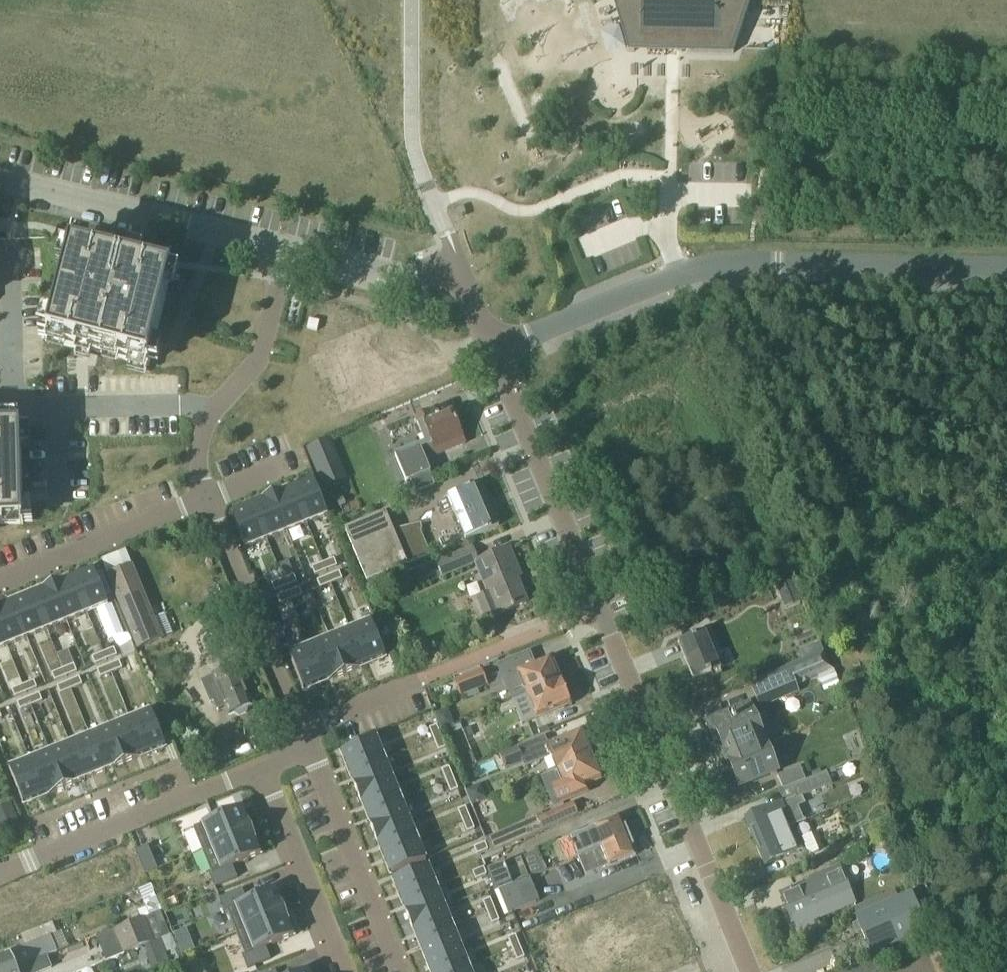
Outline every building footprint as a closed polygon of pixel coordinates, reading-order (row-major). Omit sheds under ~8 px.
[(646,48),(667,48),(668,48),(668,51),(678,51),(678,49),(679,49),(688,49),(688,54),(733,54),(752,1),(736,0),(631,0),(646,48)] [(70,251),(48,343),(80,351),(116,359),(149,367),(171,276),(139,268),(103,259),(70,251)] [(308,329),(318,331),(320,321),(310,319),(308,329)] [(424,444),(396,456),(408,486),(412,495),(413,498),(435,488),(430,474),(432,474),(426,460),(465,444),(451,412),(436,419),(432,409),(413,417),(424,444)] [(23,526),(21,431),(0,431),(0,526),(23,526)] [(330,441),(307,450),(318,478),(342,468),(330,441)] [(313,481),(292,490),(306,525),(327,516),(313,481)] [(499,526),(481,484),(447,498),(466,541),(499,526)] [(287,533),(306,525),(292,490),(272,498),(287,533)] [(266,541),(287,533),(272,498),(252,506),(266,541)] [(252,506),(231,514),(245,550),(266,541),(252,506)] [(345,530),(367,583),(430,556),(420,532),(423,531),(421,524),(393,532),(386,513),(345,530)] [(486,621),(498,616),(499,617),(529,604),(515,574),(519,572),(509,549),(479,562),(472,546),(436,561),(443,578),(476,564),(489,594),(476,600),(486,621)] [(345,554),(337,557),(342,568),(349,565),(345,554)] [(133,565),(107,577),(137,650),(164,640),(163,638),(172,634),(164,615),(155,619),(133,565)] [(349,565),(342,568),(346,579),(354,576),(349,565)] [(313,567),(302,571),(305,579),(316,574),(313,567)] [(93,571),(72,579),(86,615),(107,606),(93,571)] [(302,571),(291,576),(294,583),(305,579),(302,571)] [(72,579),(52,587),(66,623),(86,615),(72,579)] [(776,588),(781,599),(796,592),(791,581),(776,588)] [(264,582),(257,585),(262,596),(269,593),(264,582)] [(319,582),(308,586),(311,594),(322,589),(319,582)] [(308,586),(297,591),(300,598),(311,594),(308,586)] [(52,587),(32,595),(46,631),(66,623),(52,587)] [(273,603),(269,593),(262,596),(266,606),(273,603)] [(32,595),(12,604),(26,639),(46,631),(32,595)] [(0,608),(0,631),(6,647),(26,639),(12,604),(0,608)] [(227,609),(207,617),(218,645),(229,641),(234,653),(243,650),(227,609)] [(371,623),(350,631),(364,667),(385,658),(371,623)] [(722,670),(704,627),(693,632),(695,637),(678,644),(693,681),(722,670)] [(344,675),(364,667),(350,631),(330,639),(344,675)] [(324,683),(344,675),(330,639),(310,647),(324,683)] [(131,643),(119,648),(123,658),(135,653),(131,643)] [(310,647),(289,656),(303,691),(324,683),(310,647)] [(114,649),(103,654),(106,661),(117,657),(114,649)] [(519,700),(527,696),(560,683),(559,680),(561,677),(559,671),(555,670),(551,660),(536,666),(530,652),(496,666),(511,703),(517,701),(519,700)] [(788,668),(751,684),(760,706),(797,690),(796,687),(818,678),(817,676),(831,670),(823,652),(805,659),(801,661),(787,667),(788,668)] [(103,654),(92,658),(95,666),(106,661),(103,654)] [(119,662),(108,667),(111,674),(122,669),(119,662)] [(74,665),(63,670),(66,677),(77,673),(74,665)] [(108,667),(97,671),(100,679),(111,674),(108,667)] [(250,707),(234,668),(201,682),(210,704),(213,702),(217,712),(227,708),(230,715),(233,713),(238,717),(247,714),(248,707),(250,707)] [(63,670),(52,675),(55,682),(66,677),(63,670)] [(824,692),(839,685),(840,685),(833,670),(832,670),(831,670),(817,676),(818,678),(824,692)] [(487,685),(481,671),(455,682),(461,696),(487,685)] [(79,678),(68,683),(71,690),(82,686),(79,678)] [(34,682),(23,686),(26,694),(37,689),(34,682)] [(68,683),(57,688),(60,695),(71,690),(68,683)] [(519,700),(517,701),(526,723),(527,723),(532,735),(559,724),(554,711),(569,705),(565,695),(567,691),(565,686),(561,685),(560,683),(527,696),(519,700)] [(23,686),(12,691),(15,698),(26,694),(23,686)] [(39,695),(28,699),(31,707),(42,702),(39,695)] [(28,699),(17,704),(20,711),(31,707),(28,699)] [(744,707),(706,723),(714,741),(719,738),(723,746),(728,760),(762,746),(765,745),(768,743),(763,730),(754,710),(751,711),(749,705),(744,707)] [(151,712),(130,721),(144,756),(165,748),(151,712)] [(468,742),(485,735),(479,720),(462,726),(468,742)] [(130,721),(110,729),(124,764),(144,756),(130,721)] [(431,728),(424,731),(428,742),(436,739),(431,728)] [(110,729),(90,737),(104,773),(124,764),(110,729)] [(544,738),(500,755),(501,758),(504,767),(505,770),(521,763),(522,763),(524,767),(550,756),(551,759),(556,771),(591,757),(590,755),(592,751),(589,745),(586,744),(581,733),(547,747),(544,739),(544,738)] [(90,737),(70,745),(84,781),(104,773),(90,737)] [(376,739),(340,754),(349,775),(385,760),(376,739)] [(436,739),(428,742),(433,754),(440,751),(436,739)] [(70,745),(50,753),(64,789),(84,781),(70,745)] [(762,746),(728,760),(739,787),(776,772),(765,745),(762,746)] [(50,753),(30,761),(44,797),(64,789),(50,753)] [(556,771),(542,777),(554,806),(572,799),(586,794),(587,793),(586,792),(584,787),(600,780),(596,770),(598,766),(596,760),(592,759),(591,757),(556,771)] [(385,760),(349,775),(357,795),(393,780),(385,760)] [(30,761),(9,770),(23,805),(44,797),(30,761)] [(447,768),(440,771),(444,783),(452,780),(447,768)] [(800,768),(778,777),(783,790),(795,785),(805,781),(805,779),(800,768)] [(805,781),(795,785),(801,798),(830,786),(825,773),(805,781)] [(393,780),(357,795),(365,815),(401,800),(393,780)] [(452,780),(444,783),(449,794),(456,791),(452,780)] [(796,798),(746,819),(756,841),(793,827),(804,822),(798,807),(800,807),(796,798)] [(401,800),(365,815),(373,835),(409,820),(401,800)] [(541,814),(535,816),(484,837),(487,844),(491,853),(541,831),(579,816),(573,802),(541,815),(541,814)] [(5,819),(10,831),(20,826),(10,805),(0,809),(0,821),(5,819)] [(463,808),(456,812),(461,823),(468,820),(463,808)] [(203,825),(194,829),(203,852),(212,848),(252,832),(242,809),(203,825)] [(890,816),(876,822),(881,835),(896,829),(890,816)] [(621,819),(593,830),(571,839),(578,856),(628,835),(621,819)] [(409,820),(373,835),(381,855),(417,840),(409,820)] [(468,820),(461,823),(465,834),(472,831),(468,820)] [(793,827),(756,841),(765,865),(801,850),(805,858),(819,852),(812,835),(798,841),(793,827)] [(212,848),(203,852),(212,873),(209,875),(214,888),(235,879),(238,878),(233,867),(261,855),(252,832),(212,848)] [(628,835),(578,856),(586,876),(609,867),(636,856),(628,835)] [(417,840),(381,855),(390,876),(425,861),(417,840)] [(479,858),(491,853),(487,844),(475,849),(479,858)] [(148,847),(135,852),(144,875),(157,870),(148,847)] [(498,891),(528,879),(520,860),(488,873),(495,892),(498,891)] [(779,892),(791,920),(793,919),(797,929),(815,922),(811,912),(850,896),(837,866),(809,878),(810,879),(779,892)] [(437,888),(428,867),(393,881),(401,902),(437,888)] [(487,874),(485,868),(473,873),(477,882),(489,877),(487,874)] [(528,879),(498,891),(508,915),(539,902),(530,878),(528,879)] [(445,908),(437,888),(401,902),(409,922),(445,908)] [(242,890),(219,899),(224,913),(227,911),(236,933),(245,930),(285,913),(276,890),(247,902),(242,890)] [(911,895),(856,919),(871,956),(927,932),(911,895)] [(495,911),(490,899),(481,903),(486,914),(495,911)] [(2,931),(6,942),(38,929),(34,918),(9,928),(0,905),(0,932),(2,931)] [(453,928),(445,908),(409,922),(418,942),(453,928)] [(146,945),(170,935),(160,911),(116,930),(126,953),(146,945)] [(500,923),(495,911),(486,914),(491,926),(500,923)] [(245,930),(236,933),(245,955),(242,956),(247,969),(268,961),(271,960),(266,948),(294,937),(291,928),(285,913),(245,930)] [(426,962),(461,948),(453,928),(418,942),(426,962)] [(520,947),(515,935),(506,939),(511,951),(520,947)] [(10,952),(0,957),(0,971),(15,971),(48,958),(47,956),(57,952),(51,936),(10,953),(10,952)] [(160,941),(145,947),(149,957),(164,951),(160,941)] [(182,955),(195,950),(192,943),(179,948),(182,955)] [(525,959),(520,947),(511,951),(516,963),(525,959)] [(461,948),(426,962),(430,971),(459,971),(469,968),(461,948)] [(53,969),(48,958),(15,971),(45,971),(53,969)] [(166,966),(167,969),(169,971),(186,971),(182,963),(181,961),(166,966)] [(872,961),(847,971),(877,971),(872,961)] [(944,967),(947,971),(954,971),(958,970),(954,963),(944,967)]
